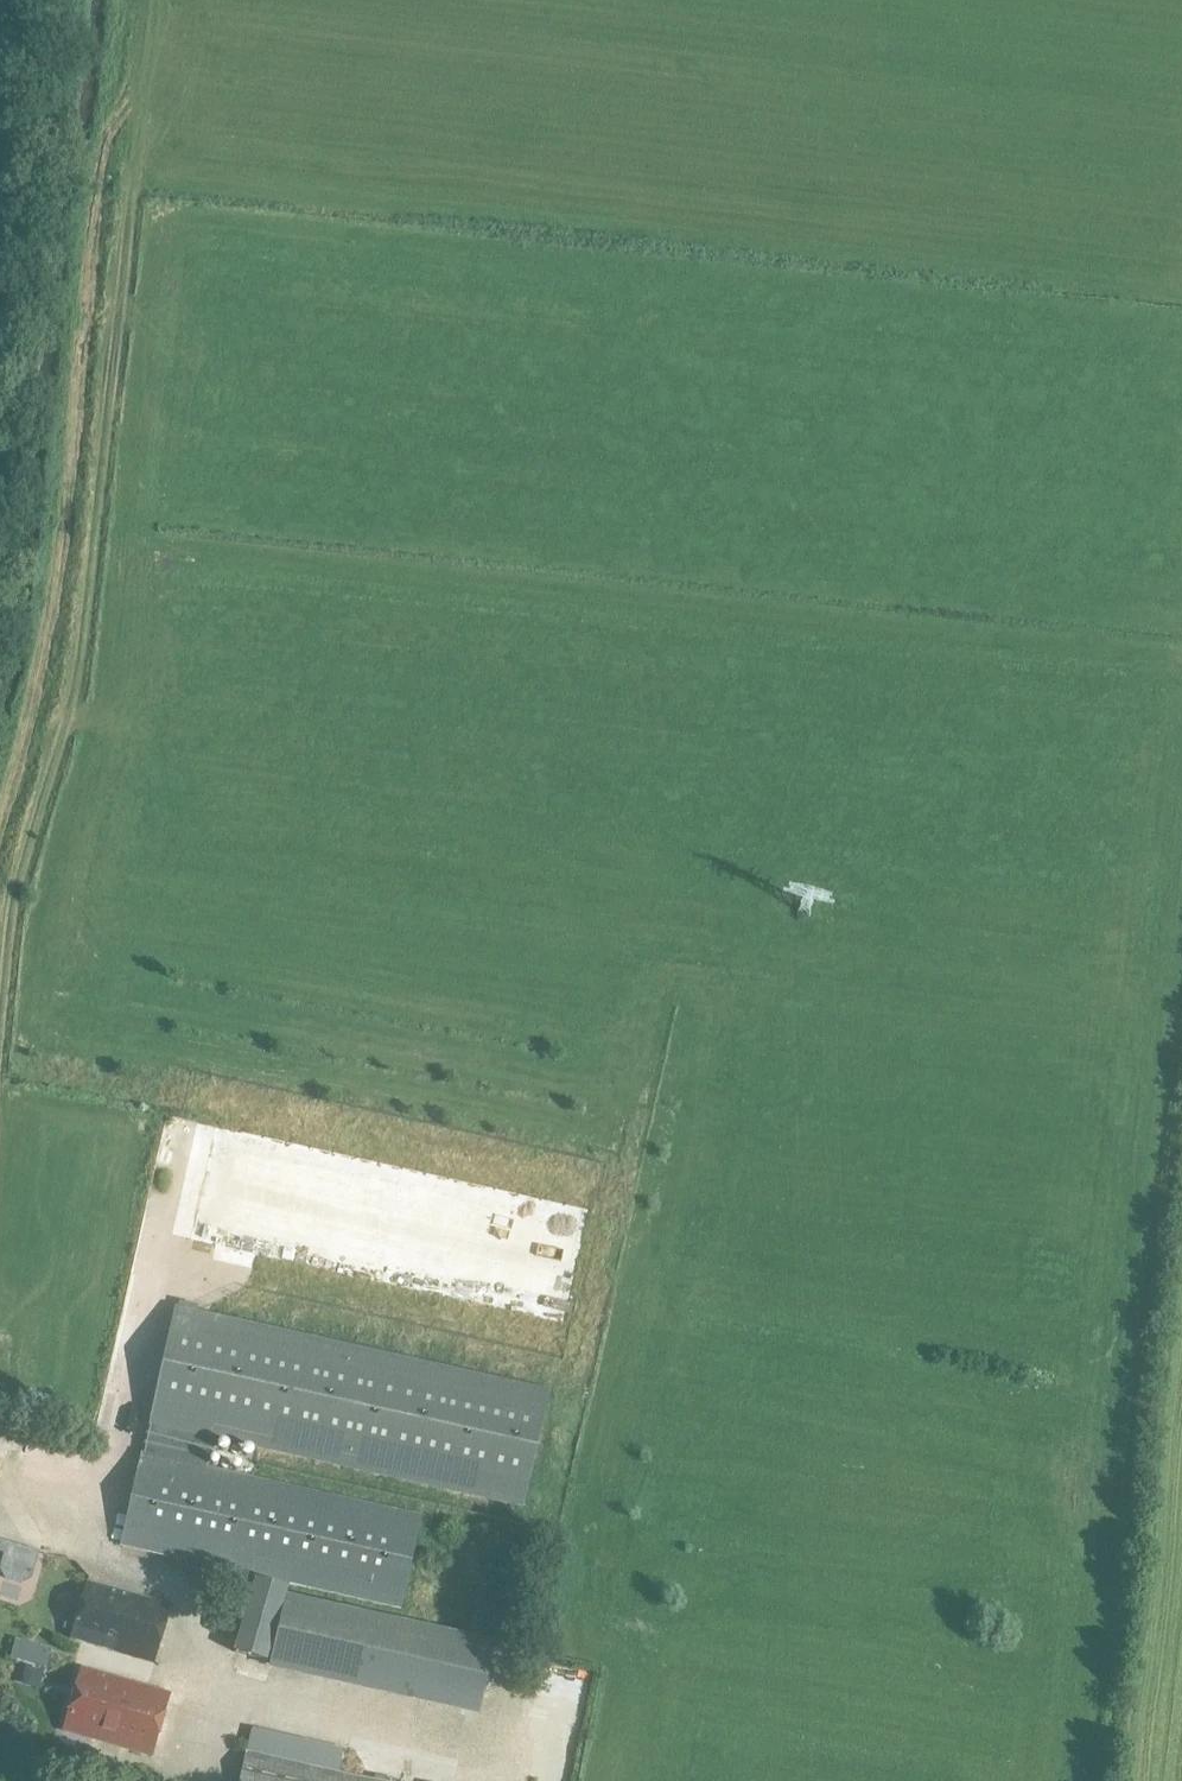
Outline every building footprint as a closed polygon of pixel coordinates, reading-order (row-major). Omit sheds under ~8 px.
[(176,1307),(150,1426),(524,1509),(551,1390),(176,1307)] [(74,1426),(85,1428),(89,1406),(79,1403),(74,1426)] [(287,1584),(402,1610),(423,1515),(141,1453),(120,1547),(179,1561),(255,1578),(233,1653),(267,1661),(287,1584)] [(88,1581),(70,1639),(154,1664),(173,1605),(88,1581)] [(288,1598),(272,1669),(481,1715),(497,1644),(288,1598)] [(0,1649),(0,1716),(14,1719),(29,1651),(22,1649),(24,1638),(3,1633),(0,1649)] [(152,1756),(170,1694),(82,1669),(64,1731),(152,1756)] [(243,1725),(268,1729),(271,1711),(246,1708),(243,1725)] [(241,1780),(376,1780),(248,1753),(241,1780)]
